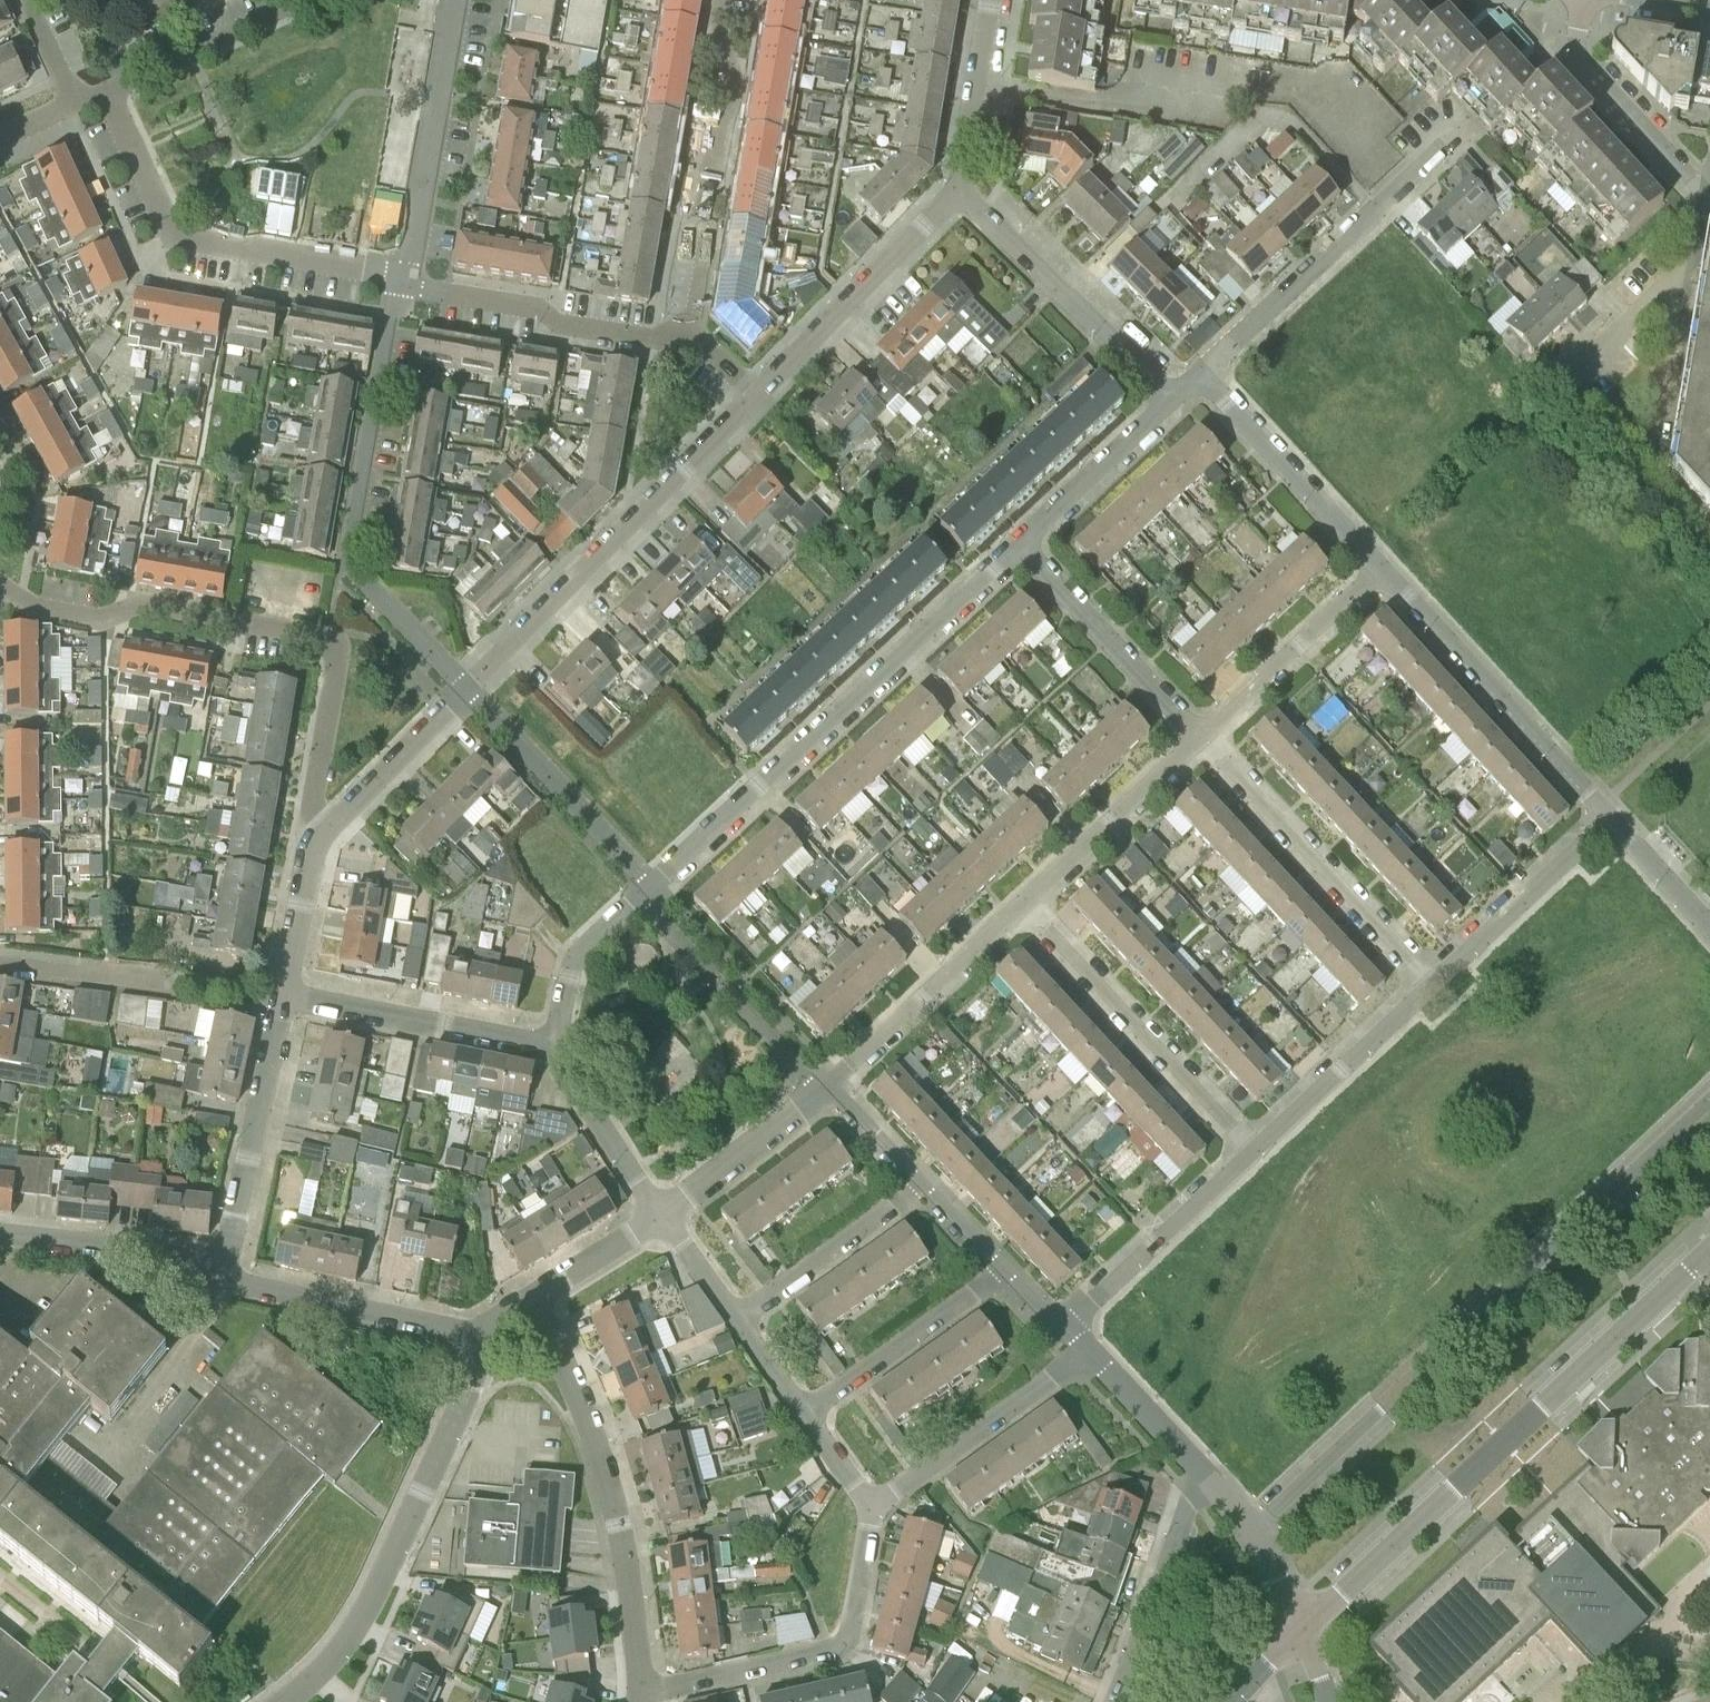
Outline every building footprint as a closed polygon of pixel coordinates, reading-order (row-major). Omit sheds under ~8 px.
[(154,0),(130,0),(145,32),(165,23),(154,0)] [(511,39),(598,55),(608,0),(518,0),(511,39)] [(695,0),(659,0),(658,7),(668,9),(666,18),(696,24),(700,1),(695,0)] [(770,13),(812,20),(815,7),(804,5),(805,0),(772,0),(770,13)] [(916,4),(926,6),(925,14),(956,19),(959,0),(917,0),(916,4)] [(1103,0),(1036,0),(1032,24),(1038,26),(1098,35),(1098,32),(1103,0)] [(1178,0),(1135,0),(1133,15),(1174,22),(1178,0)] [(1231,31),(1235,0),(1178,0),(1174,22),(1173,30),(1230,39),(1231,31)] [(1231,31),(1286,40),(1292,0),(1235,0),(1231,31)] [(1360,19),(1381,0),(1292,0),(1286,40),(1328,47),(1329,40),(1343,42),(1347,18),(1360,19)] [(1360,19),(1369,30),(1355,44),(1384,75),(1399,62),(1397,61),(1432,29),(1405,0),(1381,0),(1360,19)] [(14,22),(4,2),(0,4),(0,29),(14,22)] [(825,12),(824,22),(836,24),(837,14),(825,12)] [(812,20),(770,13),(766,36),(798,42),(800,32),(810,34),(812,20)] [(1544,159),(1586,119),(1592,114),(1552,71),(1537,85),(1522,66),(1533,55),(1534,45),(1508,17),(1502,22),(1495,14),(1485,13),(1470,28),(1477,35),(1471,41),(1447,16),(1432,29),(1397,61),(1399,62),(1437,104),(1452,90),(1490,130),(1504,116),(1543,158),(1544,159)] [(956,19),(925,14),(923,24),(913,23),(911,36),(953,43),(956,19)] [(696,24),(666,18),(665,28),(654,26),(652,40),(692,47),(696,24)] [(836,24),(824,22),(822,31),(834,33),(836,24)] [(887,22),(885,32),(898,34),(900,24),(887,22)] [(1105,34),(1098,32),(1098,35),(1038,26),(1029,81),(1095,91),(1105,34)] [(626,36),(638,38),(639,29),(627,27),(626,36)] [(898,34),(885,32),(884,41),(897,43),(898,34)] [(638,38),(626,36),(614,34),(612,44),(636,47),(638,38)] [(798,42),(766,36),(761,60),(804,67),(806,53),(796,52),(798,42)] [(953,43),(911,36),(909,50),(919,51),(917,61),(949,66),(953,43)] [(1690,101),(1699,51),(1622,38),(1620,39),(1618,39),(1617,40),(1615,41),(1614,42),(1613,44),(1612,46),(1612,48),(1612,49),(1612,50),(1613,52),(1614,53),(1615,55),(1669,113),(1674,108),(1678,109),(1688,110),(1690,101)] [(692,47),(652,40),(650,54),(643,52),(642,62),(658,65),(688,70),(692,47)] [(1,95),(28,82),(25,76),(35,72),(25,52),(15,57),(12,50),(0,55),(0,92),(1,95)] [(503,74),(535,80),(536,70),(539,55),(507,50),(503,74)] [(1690,101),(1709,104),(1709,53),(1699,51),(1690,101)] [(804,67),(761,60),(757,84),(790,89),(792,79),(802,81),(804,67)] [(817,60),(816,69),(847,74),(849,64),(817,60)] [(949,66),(917,61),(916,71),(906,70),(904,84),(945,90),(949,66)] [(688,70),(658,65),(657,74),(646,72),(644,87),(684,94),(688,70)] [(847,74),(816,69),(814,78),(825,80),(825,84),(845,87),(847,74)] [(879,69),(878,79),(890,81),(892,71),(879,69)] [(559,75),(548,73),(546,82),(558,83),(559,75)] [(618,82),(630,84),(631,75),(619,73),(618,82)] [(535,80),(503,74),(498,99),(530,104),(535,80)] [(890,81),(878,79),(876,89),(889,90),(890,81)] [(630,84),(618,82),(605,80),(603,90),(615,92),(615,93),(629,95),(630,84)] [(558,83),(546,82),(545,89),(556,92),(558,83)] [(790,89),(757,84),(753,106),(796,114),(798,101),(788,99),(790,89)] [(945,90),(904,84),(902,98),(911,99),(909,109),(941,114),(945,90)] [(684,94),(644,87),(640,110),(650,112),(680,117),(684,94)] [(796,114),(753,106),(749,129),(782,135),(783,125),(794,127),(796,114)] [(809,106),(808,115),(820,117),(821,107),(809,106)] [(1674,108),(1669,113),(1676,120),(1678,109),(1674,108)] [(941,114),(909,109),(908,118),(898,116),(896,131),(937,137),(941,114)] [(500,135),(534,141),(538,116),(504,110),(500,135)] [(680,117),(650,112),(649,121),(638,119),(636,133),(676,140),(680,117)] [(1077,115),(1070,114),(1067,127),(1075,128),(1077,115)] [(820,117),(808,115),(806,125),(819,127),(820,117)] [(872,115),(871,125),(883,127),(884,117),(872,115)] [(586,120),(565,116),(562,133),(583,137),(586,120)] [(1663,201),(1586,119),(1544,159),(1543,158),(1537,164),(1614,247),(1663,201)] [(610,130),(620,131),(622,122),(611,120),(610,130)] [(1054,164),(1059,125),(1027,120),(1023,138),(1019,138),(1016,158),(1049,163),(1054,164)] [(1125,125),(1113,123),(1109,147),(1122,149),(1125,125)] [(883,127),(871,125),(869,134),(881,136),(883,127)] [(1059,125),(1054,164),(1049,163),(1047,172),(1065,190),(1094,161),(1072,140),(1065,139),(1067,127),(1059,125)] [(782,135),(749,129),(745,153),(788,160),(791,146),(780,144),(782,135)] [(620,131),(610,130),(608,139),(619,141),(620,131)] [(902,156),(934,161),(937,137),(896,131),(894,145),(903,146),(902,156)] [(1185,141),(1176,132),(1165,143),(1174,152),(1185,141)] [(545,133),(544,142),(555,143),(556,135),(545,133)] [(676,140),(636,133),(633,148),(644,149),(642,159),(672,164),(676,140)] [(496,158),(530,164),(534,141),(500,135),(496,158)] [(1198,153),(1204,148),(1194,139),(1189,144),(1198,153)] [(555,143),(544,142),(543,150),(554,152),(555,143)] [(1155,153),(1164,162),(1174,152),(1165,143),(1155,153)] [(1266,152),(1275,161),(1285,152),(1276,143),(1266,152)] [(1198,153),(1189,144),(1174,160),(1183,169),(1198,153)] [(20,184),(25,194),(74,171),(65,152),(23,171),(27,181),(20,184)] [(801,152),(799,162),(826,167),(826,165),(832,166),(834,157),(801,152)] [(1257,159),(1251,152),(1247,156),(1253,162),(1257,159)] [(788,160),(745,153),(741,176),(773,182),(775,173),(786,174),(788,160)] [(1252,182),(1262,172),(1244,153),(1234,163),(1252,182)] [(886,173),(908,195),(932,172),(934,161),(902,156),(902,157),(886,173)] [(491,182),(526,188),(530,164),(496,158),(491,182)] [(672,164),(642,159),(641,168),(630,166),(628,180),(667,187),(672,164)] [(842,167),(853,169),(854,162),(843,160),(842,167)] [(826,167),(799,162),(798,170),(825,175),(826,167)] [(1485,175),(1503,194),(1513,185),(1494,166),(1485,175)] [(601,177),(614,179),(616,169),(603,167),(601,177)] [(74,171),(25,194),(29,204),(36,200),(41,211),(83,192),(74,171)] [(1314,171),(1296,187),(1321,214),(1339,198),(1314,171)] [(908,195),(886,173),(858,200),(881,223),(908,195)] [(1118,189),(1126,180),(1119,173),(1110,182),(1118,189)] [(1240,193),(1222,174),(1212,183),(1230,202),(1240,193)] [(1453,197),(1480,226),(1498,209),(1493,204),(1503,194),(1485,175),(1475,184),(1472,181),(1473,180),(1472,179),(1453,197)] [(773,182),(741,176),(737,200),(780,207),(782,193),(772,191),(773,182)] [(614,179),(601,177),(600,185),(613,187),(614,179)] [(1083,224),(1109,199),(1088,178),(1063,204),(1083,224)] [(667,187),(628,180),(625,194),(635,198),(634,206),(663,211),(667,187)] [(1126,180),(1118,189),(1125,196),(1134,187),(1126,180)] [(537,181),(535,191),(546,192),(548,182),(537,181)] [(526,188),(491,182),(487,206),(521,212),(526,188)] [(1203,192),(1220,211),(1230,202),(1212,183),(1203,192)] [(1321,214),(1296,187),(1279,204),(1304,231),(1321,214)] [(5,188),(0,191),(0,202),(10,197),(5,188)] [(546,192),(535,191),(534,198),(545,200),(546,192)] [(83,192),(41,211),(46,222),(39,225),(43,235),(92,212),(83,192)] [(3,211),(12,206),(14,205),(12,201),(10,197),(0,202),(0,205),(3,211)] [(1435,213),(1462,242),(1480,226),(1453,197),(1435,213)] [(792,198),(791,207),(804,210),(823,213),(825,204),(792,198)] [(1129,219),(1109,199),(1083,224),(1103,244),(1129,219)] [(733,222),(764,227),(766,220),(777,222),(780,207),(737,200),(733,222)] [(1150,206),(1144,200),(1137,206),(1138,207),(1143,213),(1147,208),(1150,206)] [(1304,231),(1279,204),(1261,220),(1286,247),(1304,231)] [(663,211),(634,206),(632,215),(622,213),(619,228),(659,235),(663,211)] [(804,210),(791,207),(789,216),(802,219),(804,210)] [(1138,237),(1157,218),(1147,208),(1143,213),(1128,227),(1138,237)] [(1196,216),(1188,208),(1183,212),(1191,221),(1196,216)] [(477,227),(486,228),(489,212),(479,210),(477,227)] [(92,212),(43,235),(48,244),(54,241),(59,250),(101,231),(92,212)] [(489,212),(486,228),(494,230),(497,213),(489,212)] [(593,223),(605,225),(607,216),(595,213),(593,223)] [(1462,242),(1435,213),(1416,231),(1417,232),(1418,231),(1421,234),(1411,243),(1430,263),(1440,254),(1444,259),(1462,242)] [(1286,247),(1261,220),(1244,236),(1269,264),(1286,247)] [(763,238),(764,227),(733,222),(729,245),(771,252),(774,240),(763,238)] [(533,236),(534,224),(524,223),(523,235),(533,236)] [(605,225),(593,223),(591,231),(603,234),(605,225)] [(543,237),(544,226),(534,224),(533,236),(543,237)] [(849,268),(859,259),(876,241),(859,224),(841,242),(846,247),(839,254),(842,257),(840,259),(849,268)] [(23,244),(34,238),(27,226),(16,232),(23,244)] [(659,235),(619,228),(617,243),(627,245),(625,254),(655,259),(659,235)] [(1269,264),(1244,236),(1236,228),(1222,241),(1216,235),(1207,243),(1215,252),(1210,257),(1228,277),(1238,267),(1251,280),(1269,264)] [(1668,467),(1670,467),(1670,466),(1709,509),(1709,230),(1708,228),(1668,467)] [(1518,254),(1532,276),(1567,253),(1553,232),(1518,254)] [(1143,246),(1159,260),(1169,249),(1153,234),(1143,246)] [(479,272),(484,239),(459,235),(454,268),(479,272)] [(4,250),(15,244),(10,236),(0,242),(0,243),(4,250)] [(34,238),(23,244),(27,252),(39,246),(34,238)] [(503,276),(508,243),(484,239),(479,272),(503,276)] [(526,279),(531,246),(508,243),(503,276),(526,279)] [(1127,287),(1153,261),(1136,243),(1110,269),(1127,287)] [(15,244),(4,250),(8,258),(19,252),(15,244)] [(64,280),(68,289),(118,266),(108,245),(65,264),(71,276),(64,280)] [(771,252),(729,245),(725,269),(756,274),(758,265),(769,267),(771,252)] [(785,245),(783,254),(796,256),(797,247),(785,245)] [(531,246),(526,279),(551,283),(556,250),(531,246)] [(655,259),(625,254),(624,262),(614,260),(612,272),(652,279),(655,259)] [(796,256),(783,254),(782,263),(794,265),(796,256)] [(1228,277),(1210,257),(1199,267),(1217,286),(1228,277)] [(597,272),(599,262),(587,260),(585,270),(597,272)] [(1583,260),(1573,270),(1592,290),(1602,281),(1583,260)] [(1145,304),(1171,278),(1153,261),(1127,287),(1145,304)] [(118,266),(68,289),(73,299),(79,308),(84,305),(127,285),(118,266)] [(716,316),(751,305),(756,274),(725,269),(716,316)] [(760,296),(770,298),(774,271),(765,269),(760,296)] [(1210,309),(1219,300),(1186,269),(1178,278),(1210,309)] [(1592,290),(1573,270),(1563,279),(1559,275),(1541,291),(1568,320),(1586,304),(1582,299),(1592,290)] [(652,279),(612,272),(610,284),(597,281),(595,296),(647,305),(652,279)] [(794,290),(817,282),(815,275),(808,276),(802,278),(802,276),(787,277),(790,291),(794,290)] [(45,283),(52,297),(64,290),(57,277),(45,283)] [(964,330),(975,341),(990,356),(1009,337),(949,278),(931,296),(964,330)] [(1162,321),(1187,295),(1171,278),(1145,304),(1162,321)] [(817,282),(794,290),(805,310),(825,290),(817,282)] [(33,302),(44,295),(38,285),(27,291),(33,302)] [(64,290),(52,297),(57,305),(69,298),(64,290)] [(1568,320),(1541,291),(1523,308),(1551,337),(1568,320)] [(19,310),(9,292),(2,296),(0,297),(0,321),(19,310)] [(128,346),(149,349),(158,296),(137,292),(128,346)] [(50,305),(44,295),(33,302),(39,311),(50,305)] [(1205,312),(1187,295),(1162,321),(1179,338),(1205,312)] [(158,296),(149,349),(160,351),(161,343),(171,345),(179,299),(158,296)] [(964,330),(931,296),(913,315),(936,337),(947,348),(964,330)] [(179,299),(171,345),(182,347),(180,355),(191,356),(200,303),(179,299)] [(229,347),(250,351),(258,304),(237,300),(229,347)] [(193,357),(187,388),(185,401),(183,408),(198,411),(202,390),(208,391),(215,353),(223,307),(200,303),(191,356),(193,357)] [(258,304),(250,351),(261,352),(263,339),(274,341),(280,308),(258,304)] [(773,328),(751,305),(716,316),(752,350),(773,328)] [(1551,337),(1523,308),(1505,325),(1510,330),(1499,341),(1517,360),(1528,349),(1532,354),(1551,337)] [(0,321),(0,347),(23,333),(30,329),(19,310),(0,321)] [(287,343),(309,346),(314,313),(293,310),(287,343)] [(314,313),(309,346),(329,350),(334,316),(314,313)] [(936,337),(913,315),(895,333),(918,355),(936,337)] [(334,316),(329,350),(349,353),(355,320),(334,316)] [(355,320),(349,353),(371,357),(376,323),(355,320)] [(55,341),(66,335),(62,326),(50,333),(55,341)] [(104,362),(121,336),(107,326),(89,352),(104,362)] [(436,367),(441,334),(420,331),(414,364),(436,367)] [(0,347),(0,372),(41,349),(36,339),(29,343),(23,333),(0,347)] [(918,355),(895,333),(876,352),(880,356),(869,367),(898,396),(903,400),(932,370),(917,356),(918,355)] [(456,370),(462,337),(441,334),(436,367),(456,370)] [(76,351),(66,335),(55,341),(64,358),(76,351)] [(477,374),(482,341),(462,337),(456,370),(477,374)] [(504,344),(482,341),(477,374),(499,377),(504,344)] [(531,397),(538,350),(517,346),(512,379),(522,381),(520,395),(531,397)] [(0,372),(0,385),(5,395),(52,368),(47,358),(41,349),(0,372)] [(538,350),(531,397),(542,399),(544,385),(555,386),(560,353),(538,350)] [(304,370),(306,357),(295,356),(293,368),(304,370)] [(317,359),(306,357),(304,370),(315,371),(317,359)] [(591,382),(633,389),(637,366),(584,357),(582,371),(593,373),(591,382)] [(346,376),(348,365),(338,363),(336,375),(346,376)] [(358,367),(348,365),(346,376),(357,378),(358,367)] [(898,396),(869,367),(858,379),(854,375),(835,394),(868,426),(898,396)] [(245,383),(247,370),(236,368),(234,381),(245,383)] [(259,372),(247,370),(245,383),(257,384),(259,372)] [(957,394),(964,387),(950,373),(943,380),(957,394)] [(420,389),(430,390),(432,379),(422,377),(420,389)] [(576,389),(578,380),(566,378),(564,387),(576,389)] [(1056,409),(1084,439),(1123,403),(1101,378),(1091,387),(1086,381),(1056,409)] [(79,386),(84,395),(96,388),(91,379),(79,386)] [(143,393),(145,380),(136,379),(133,392),(143,393)] [(309,388),(307,399),(353,407),(357,385),(324,379),(322,390),(309,388)] [(432,379),(430,390),(440,392),(442,380),(432,379)] [(154,382),(145,380),(143,393),(151,395),(154,382)] [(244,383),(223,381),(222,391),(243,393),(244,383)] [(272,382),(271,391),(283,393),(284,383),(272,382)] [(633,389),(591,382),(587,406),(628,413),(633,389)] [(462,395),(473,397),(475,386),(464,384),(462,395)] [(176,399),(185,401),(187,388),(179,386),(176,399)] [(475,386),(473,397),(483,398),(484,387),(475,386)] [(25,429),(72,402),(66,393),(60,397),(54,387),(14,410),(25,429)] [(96,388),(84,395),(88,402),(100,396),(96,388)] [(283,393),(271,391),(269,404),(282,406),(283,393)] [(143,393),(133,392),(132,401),(141,402),(143,393)] [(868,426),(835,394),(817,412),(849,445),(868,426)] [(418,395),(414,417),(460,425),(462,414),(449,412),(451,401),(418,395)] [(907,405),(926,424),(934,417),(915,397),(907,405)] [(353,407),(307,399),(305,410),(318,412),(316,422),(350,427),(353,407)] [(573,413),(575,402),(563,400),(561,411),(573,413)] [(36,448),(76,425),(71,416),(77,412),(72,402),(25,429),(36,448)] [(926,424),(907,405),(899,413),(913,428),(915,425),(920,430),(926,424)] [(628,413),(587,406),(584,422),(594,424),(593,431),(625,436),(628,413)] [(1021,452),(1044,477),(1084,439),(1056,409),(1024,439),(1029,445),(1021,452)] [(514,421),(526,423),(528,412),(516,410),(514,421)] [(98,419),(105,431),(116,424),(109,412),(98,419)] [(528,412),(526,423),(537,426),(540,415),(528,412)] [(460,425),(414,417),(411,437),(443,443),(445,433),(458,435),(460,425)] [(485,429),(497,431),(499,419),(487,417),(485,429)] [(266,422),(264,433),(277,435),(278,424),(266,422)] [(350,427),(316,422),(315,432),(302,430),(300,440),(346,448),(350,427)] [(116,424),(105,431),(113,443),(124,437),(116,424)] [(46,467),(93,440),(88,431),(81,435),(76,425),(36,448),(46,467)] [(497,431),(485,429),(483,440),(495,442),(497,431)] [(1199,429),(1178,449),(1202,476),(1224,456),(1199,429)] [(625,436),(593,431),(588,458),(620,463),(625,436)] [(277,435),(264,433),(262,445),(275,447),(277,435)] [(553,434),(549,440),(570,457),(577,448),(567,440),(565,443),(553,434)] [(443,443),(411,437),(407,458),(452,466),(454,455),(441,453),(443,443)] [(99,450),(93,440),(46,467),(57,486),(97,463),(92,453),(99,450)] [(346,448),(300,440),(298,450),(311,452),(310,463),(343,468),(346,448)] [(570,457),(549,440),(545,445),(556,456),(554,458),(563,465),(570,457)] [(882,445),(873,454),(878,458),(859,477),(866,484),(886,464),(883,461),(892,451),(884,442),(882,445)] [(1202,476),(1178,449),(1157,468),(1182,495),(1202,476)] [(1004,514),(1044,477),(1021,452),(1013,460),(1007,455),(976,483),(1004,514)] [(494,498),(536,538),(552,554),(577,529),(580,532),(613,500),(583,485),(576,492),(569,485),(538,456),(494,498)] [(452,466),(407,458),(403,479),(436,485),(438,475),(451,477),(452,466)] [(620,463),(588,458),(583,485),(613,500),(620,463)] [(848,462),(844,458),(844,459),(843,458),(836,464),(841,469),(848,462)] [(495,471),(504,480),(513,471),(504,463),(495,471)] [(197,500),(200,469),(182,467),(179,498),(197,500)] [(294,476),(292,487),(338,495),(342,474),(309,468),(307,479),(294,476)] [(1182,495),(1157,468),(1137,488),(1161,514),(1182,495)] [(742,489),(777,523),(779,526),(787,517),(791,521),(793,519),(803,530),(793,539),(802,548),(830,520),(810,500),(801,510),(761,470),(742,489)] [(249,473),(234,471),(233,478),(248,480),(249,473)] [(256,483),(267,485),(269,473),(257,471),(256,483)] [(504,480),(495,471),(488,478),(497,487),(504,480)] [(267,485),(256,483),(254,493),(265,495),(267,485)] [(1004,514),(976,483),(944,513),(949,519),(941,527),(964,552),(1004,514)] [(402,485),(399,506),(444,513),(448,493),(435,490),(402,485)] [(170,517),(172,505),(175,489),(167,487),(164,503),(159,502),(157,514),(170,517)] [(338,495),(292,487),(288,508),(334,516),(338,495)] [(1161,514),(1137,488),(1116,507),(1141,533),(1161,514)] [(777,523),(742,489),(724,508),(735,519),(722,532),(745,556),(777,523)] [(61,502),(57,524),(110,534),(112,524),(104,522),(106,511),(61,502)] [(217,504),(216,512),(214,526),(228,528),(230,514),(228,514),(229,506),(217,504)] [(182,507),(172,505),(170,517),(180,519),(182,507)] [(463,517),(474,519),(477,507),(465,505),(463,517)] [(444,513),(399,506),(395,526),(428,532),(429,521),(442,524),(444,513)] [(1141,533),(1116,507),(1096,526),(1121,552),(1141,533)] [(334,516),(288,508),(285,529),(330,537),(334,516)] [(214,526),(216,512),(202,510),(200,524),(214,526)] [(251,512),(249,522),(261,525),(263,514),(251,512)] [(474,519),(463,517),(461,528),(472,530),(474,519)] [(482,530),(494,533),(497,522),(485,519),(482,530)] [(261,525),(249,522),(247,534),(259,536),(261,525)] [(110,534),(57,524),(53,545),(106,555),(107,550),(110,534)] [(428,532),(395,526),(392,548),(437,555),(439,545),(426,542),(428,532)] [(1121,552),(1096,526),(1075,546),(1099,572),(1121,552)] [(138,538),(139,530),(126,527),(125,536),(138,538)] [(330,537),(285,529),(283,540),(296,542),(294,553),(327,558),(330,537)] [(494,533),(482,530),(479,541),(491,544),(494,533)] [(137,584),(158,587),(167,536),(146,532),(137,584)] [(167,536),(158,587),(179,591),(187,547),(177,546),(178,538),(167,536)] [(507,538),(500,546),(533,579),(549,564),(525,540),(517,548),(507,538)] [(692,539),(673,558),(705,591),(722,573),(746,595),(761,579),(727,546),(713,560),(692,539)] [(1303,540),(1282,560),(1307,587),(1328,567),(1303,540)] [(124,542),(122,558),(134,560),(137,545),(124,542)] [(187,547),(179,591),(201,595),(210,543),(199,542),(198,549),(187,547)] [(210,543),(201,595),(224,599),(232,554),(219,552),(221,545),(210,543)] [(878,576),(883,582),(884,581),(907,606),(947,568),(924,544),(915,553),(909,547),(878,576)] [(106,555),(53,545),(49,569),(94,577),(97,564),(104,566),(106,555)] [(533,579),(500,546),(491,554),(501,564),(495,570),(518,594),(533,579)] [(467,560),(468,549),(455,547),(454,558),(467,560)] [(437,555),(392,548),(388,569),(420,574),(422,564),(435,566),(437,555)] [(1192,549),(1182,558),(1189,566),(1199,556),(1192,549)] [(134,560),(122,558),(120,567),(132,570),(134,560)] [(455,570),(457,559),(445,558),(443,569),(455,570)] [(705,591),(673,558),(656,576),(678,599),(688,608),(705,591)] [(1307,587),(1282,560),(1261,579),(1286,606),(1307,587)] [(473,563),(465,570),(473,578),(481,571),(473,563)] [(473,578),(465,570),(457,577),(465,586),(473,578)] [(518,594),(495,570),(480,585),(503,609),(518,594)] [(678,599),(656,576),(638,594),(660,617),(678,599)] [(1286,606),(1261,579),(1241,598),(1266,625),(1286,606)] [(868,643),(907,606),(884,581),(883,582),(874,590),(869,584),(839,612),(868,643)] [(503,609),(480,585),(464,600),(488,624),(503,609)] [(670,626),(660,617),(638,594),(619,613),(651,645),(670,626)] [(1000,616),(1025,642),(1046,623),(1022,596),(1000,616)] [(1266,625),(1241,598),(1220,617),(1245,644),(1266,625)] [(697,618),(710,632),(720,623),(706,609),(697,618)] [(805,656),(828,680),(868,643),(839,612),(807,643),(812,649),(805,656)] [(1360,635),(1379,656),(1404,633),(1385,613),(1360,635)] [(980,635),(1005,661),(1025,642),(1000,616),(980,635)] [(1245,644),(1220,617),(1200,636),(1225,663),(1245,644)] [(710,632),(697,618),(690,624),(704,638),(710,632)] [(5,627),(5,650),(60,649),(60,638),(52,638),(52,627),(5,627)] [(1404,633),(1379,656),(1397,676),(1422,653),(1404,633)] [(960,654),(985,680),(1005,661),(980,635),(960,654)] [(1225,663),(1200,636),(1178,656),(1203,683),(1225,663)] [(88,639),(89,648),(101,648),(101,639),(88,639)] [(139,699),(148,646),(112,640),(107,669),(121,671),(121,674),(116,695),(128,697),(139,699)] [(588,645),(569,664),(601,694),(619,676),(588,645)] [(161,695),(169,650),(148,646),(139,699),(149,701),(151,693),(161,695)] [(101,648),(89,648),(77,649),(78,663),(101,663),(101,648)] [(60,649),(5,650),(6,671),(52,671),(52,660),(60,660),(60,649)] [(181,707),(191,654),(169,650),(161,695),(172,696),(171,705),(181,707)] [(656,650),(641,665),(659,684),(675,668),(656,650)] [(1422,653),(1397,676),(1416,696),(1440,673),(1422,653)] [(212,657),(191,654),(181,707),(192,709),(194,700),(205,702),(212,657)] [(985,680),(960,654),(938,674),(963,700),(985,680)] [(790,658),(760,686),(788,717),(828,680),(805,656),(795,665),(790,658)] [(601,694),(569,664),(551,682),(574,705),(579,699),(591,712),(604,698),(601,694)] [(659,684),(641,665),(628,679),(637,687),(644,694),(647,697),(659,684)] [(52,671),(6,671),(6,693),(60,692),(60,681),(52,681),(52,671)] [(1440,673),(1416,696),(1434,716),(1459,693),(1440,673)] [(260,693),(258,705),(291,711),(296,684),(239,674),(237,687),(254,690),(254,692),(260,693)] [(227,690),(228,680),(216,678),(214,688),(227,690)] [(89,683),(89,692),(102,692),(102,683),(89,683)] [(788,717),(760,686),(727,717),(733,722),(724,731),(747,755),(788,717)] [(637,687),(628,696),(636,703),(644,694),(637,687)] [(899,710),(924,737),(945,717),(920,690),(899,710)] [(60,692),(6,693),(6,715),(52,715),(52,703),(60,703),(60,692)] [(102,692),(89,692),(89,707),(102,707),(102,692)] [(1459,693),(1434,716),(1452,736),(1477,713),(1459,693)] [(1319,723),(1328,733),(1348,714),(1338,703),(1327,713),(1328,714),(1319,723)] [(291,711),(258,705),(255,724),(248,723),(246,735),(286,742),(291,711)] [(1125,707),(1104,727),(1128,753),(1150,733),(1125,707)] [(135,725),(137,712),(127,710),(125,723),(135,725)] [(878,729),(903,756),(924,737),(899,710),(878,729)] [(601,747),(611,736),(586,711),(575,722),(601,747)] [(74,725),(102,725),(102,712),(73,712),(74,725)] [(151,715),(137,712),(135,725),(133,733),(147,736),(151,715)] [(1477,713),(1452,736),(1470,755),(1495,733),(1477,713)] [(1251,737),(1270,758),(1295,735),(1275,714),(1251,737)] [(164,730),(178,733),(180,719),(166,717),(164,730)] [(226,717),(223,732),(238,735),(241,720),(226,717)] [(300,718),(292,726),(301,736),(310,728),(305,723),(300,718)] [(180,719),(178,733),(186,734),(188,720),(180,719)] [(988,745),(998,735),(983,721),(973,730),(988,745)] [(1128,753),(1104,727),(1083,746),(1108,772),(1128,753)] [(858,748),(883,775),(903,756),(878,729),(858,748)] [(979,756),(989,746),(973,731),(964,741),(979,756)] [(238,735),(223,732),(221,742),(236,745),(238,735)] [(1495,733),(1470,755),(1488,775),(1513,752),(1495,733)] [(286,742),(246,735),(244,748),(250,749),(247,764),(282,770),(286,742)] [(1295,735),(1270,758),(1289,777),(1313,755),(1295,735)] [(6,737),(6,759),(61,758),(61,747),(53,747),(52,737),(6,737)] [(1010,744),(997,756),(1016,776),(1028,764),(1010,744)] [(1108,772),(1083,746),(1063,765),(1087,792),(1108,772)] [(837,767),(863,794),(883,775),(858,748),(837,767)] [(89,749),(89,758),(102,758),(102,749),(89,749)] [(137,785),(142,754),(131,752),(126,783),(137,785)] [(1513,752),(1488,775),(1507,795),(1532,772),(1513,752)] [(1313,755),(1289,777),(1307,797),(1332,774),(1313,755)] [(1016,776),(997,756),(985,768),(1003,787),(1016,776)] [(61,758),(6,759),(6,781),(53,780),(61,780),(61,758)] [(102,758),(89,758),(89,768),(102,768),(102,758)] [(477,758),(459,775),(482,798),(499,780),(477,758)] [(1087,792),(1063,765),(1041,785),(1066,812),(1087,792)] [(817,786),(842,813),(863,794),(837,767),(817,786)] [(949,767),(940,775),(949,784),(958,776),(949,767)] [(236,801),(241,802),(275,808),(280,776),(247,770),(244,787),(238,786),(236,801)] [(1532,772),(1507,795),(1525,815),(1550,792),(1532,772)] [(1332,774),(1307,797),(1325,817),(1350,794),(1332,774)] [(482,798),(459,775),(442,793),(464,816),(482,798)] [(53,780),(6,781),(7,803),(61,802),(61,792),(53,792),(53,780)] [(967,805),(977,796),(965,782),(954,792),(967,805)] [(227,797),(229,786),(214,783),(212,793),(227,797)] [(842,813),(817,786),(796,806),(821,833),(842,813)] [(1174,809),(1194,830),(1218,807),(1198,786),(1174,809)] [(89,792),(89,801),(103,801),(102,792),(89,792)] [(1550,792),(1525,815),(1544,836),(1569,813),(1550,792)] [(464,816),(442,793),(423,812),(445,834),(464,816)] [(922,794),(911,804),(920,814),(931,804),(922,794)] [(1350,794),(1325,817),(1344,837),(1368,814),(1350,794)] [(129,812),(132,800),(112,796),(110,808),(129,812)] [(103,801),(89,801),(89,811),(103,811),(103,801)] [(61,802),(7,803),(7,826),(53,825),(53,813),(61,813),(61,802)] [(275,808),(241,802),(239,817),(233,816),(231,828),(270,835),(275,808)] [(1023,802),(1002,822),(1027,848),(1048,828),(1023,802)] [(1218,807),(1194,830),(1212,849),(1236,827),(1218,807)] [(207,823),(221,826),(224,813),(210,810),(207,823)] [(427,853),(445,834),(423,812),(403,832),(407,834),(394,847),(418,870),(431,857),(427,853)] [(1368,814),(1344,837),(1362,856),(1387,833),(1368,814)] [(921,817),(914,824),(921,831),(928,825),(921,817)] [(1187,838),(1195,831),(1181,817),(1173,825),(1187,838)] [(1027,848),(1002,822),(982,841),(1006,867),(1027,848)] [(221,826),(207,823),(205,836),(219,839),(221,826)] [(756,843),(781,869),(803,849),(778,823),(756,843)] [(481,833),(496,847),(502,841),(488,826),(481,833)] [(1236,827),(1212,849),(1230,869),(1255,846),(1236,827)] [(270,835),(231,828),(229,840),(234,841),(231,858),(265,863),(270,835)] [(496,847),(481,833),(472,842),(486,856),(496,847)] [(1387,833),(1362,856),(1380,876),(1405,853),(1387,833)] [(1158,840),(1145,852),(1156,864),(1169,852),(1158,840)] [(1006,867),(982,841),(961,860),(986,886),(1006,867)] [(1487,852),(1506,872),(1517,861),(1499,841),(1487,852)] [(736,862),(761,888),(781,869),(756,843),(736,862)] [(7,846),(7,868),(62,867),(62,857),(53,857),(53,846),(7,846)] [(1255,846),(1230,869),(1249,889),(1273,866),(1255,846)] [(1133,883),(1151,866),(1133,847),(1123,856),(1133,867),(1124,875),(1133,883)] [(468,880),(477,871),(456,851),(448,860),(468,880)] [(1405,853),(1380,876),(1399,896),(1423,873),(1405,853)] [(79,868),(103,868),(103,857),(90,857),(90,855),(64,856),(64,868),(79,868)] [(483,878),(515,887),(516,881),(508,856),(483,878)] [(986,886),(961,860),(941,879),(965,906),(986,886)] [(350,914),(382,920),(393,922),(397,896),(416,900),(418,890),(387,861),(382,893),(355,888),(350,914)] [(716,881),(740,908),(761,888),(736,862),(716,881)] [(222,879),(220,892),(259,899),(264,869),(231,864),(228,880),(222,879)] [(1273,866),(1249,889),(1267,908),(1292,886),(1273,866)] [(62,867),(7,868),(7,890),(55,889),(65,889),(65,878),(62,878),(62,867)] [(103,868),(79,868),(80,877),(103,876),(103,868)] [(1423,873),(1399,896),(1417,915),(1442,893),(1423,873)] [(197,888),(211,890),(213,878),(199,876),(197,888)] [(1111,876),(1103,885),(1120,901),(1128,893),(1111,876)] [(872,908),(886,896),(868,877),(855,889),(872,908)] [(965,906),(941,879),(920,898),(945,925),(965,906)] [(103,888),(103,880),(80,880),(80,887),(103,888)] [(516,881),(515,887),(508,927),(530,931),(547,915),(516,881)] [(740,908),(716,881),(694,901),(719,928),(740,908)] [(1091,925),(1115,902),(1096,882),(1072,905),(1091,925)] [(181,901),(168,899),(170,886),(157,884),(154,905),(179,909),(181,901)] [(1292,886),(1267,908),(1286,928),(1310,905),(1292,886)] [(211,890),(197,888),(194,905),(208,907),(211,890)] [(55,889),(7,890),(7,912),(63,912),(63,900),(55,900),(55,889)] [(259,899),(220,892),(218,905),(223,906),(220,922),(254,928),(259,899)] [(1442,893),(1417,915),(1437,936),(1461,913),(1442,893)] [(1187,905),(1177,895),(1170,902),(1179,912),(1187,905)] [(945,925),(920,898),(899,918),(923,945),(945,925)] [(90,909),(103,909),(103,900),(90,900),(90,909)] [(1110,945),(1134,922),(1115,902),(1091,925),(1110,945)] [(847,916),(834,903),(824,913),(836,926),(847,916)] [(1310,905),(1286,928),(1304,948),(1328,925),(1310,905)] [(1202,911),(1210,920),(1216,914),(1208,906),(1202,911)] [(806,908),(800,914),(805,920),(811,914),(806,908)] [(103,909),(90,909),(90,920),(103,919),(103,909)] [(63,912),(7,912),(8,934),(56,934),(56,923),(63,923),(63,912)] [(346,939),(378,944),(382,920),(350,914),(346,939)] [(446,933),(449,916),(437,914),(434,930),(446,933)] [(1234,929),(1225,919),(1217,927),(1226,937),(1234,929)] [(254,928),(220,922),(218,938),(212,937),(212,939),(195,936),(193,947),(249,956),(254,928)] [(1128,964),(1152,942),(1134,922),(1110,945),(1128,964)] [(412,938),(424,940),(427,927),(414,925),(412,938)] [(1328,925),(1304,948),(1323,967),(1347,945),(1328,925)] [(759,934),(751,926),(745,932),(753,940),(759,934)] [(881,934),(860,954),(885,981),(906,961),(881,934)] [(1217,934),(1206,944),(1216,955),(1227,945),(1217,934)] [(341,965),(373,971),(386,973),(390,947),(378,944),(346,939),(341,965)] [(1146,984),(1171,961),(1152,942),(1128,964),(1146,984)] [(1347,945),(1323,967),(1341,987),(1365,964),(1347,945)] [(1222,953),(1229,960),(1236,954),(1229,946),(1222,953)] [(404,950),(399,976),(416,979),(422,954),(404,950)] [(492,1004),(497,972),(500,956),(474,950),(471,967),(466,999),(492,1004)] [(996,976),(1015,997),(1039,974),(1020,953),(996,976)] [(885,981),(860,954),(840,973),(865,1000),(885,981)] [(1165,1004),(1189,981),(1171,961),(1146,984),(1165,1004)] [(1255,968),(1265,978),(1273,972),(1263,961),(1255,968)] [(466,999),(471,967),(447,963),(441,994),(466,999)] [(1365,964),(1341,987),(1360,1008),(1385,985),(1365,964)] [(523,977),(497,972),(492,1004),(517,1009),(523,977)] [(865,1000),(840,973),(820,993),(845,1019),(865,1000)] [(1039,974),(1015,997),(1033,1016),(1058,994),(1039,974)] [(1183,1023),(1208,1001),(1189,981),(1165,1004),(1183,1023)] [(19,1010),(23,986),(0,982),(0,1007),(19,1010)] [(108,1022),(111,995),(76,991),(73,1018),(108,1022)] [(845,1019),(820,993),(799,1013),(823,1039),(845,1019)] [(1058,994),(1033,1016),(1052,1036),(1076,1013),(1058,994)] [(146,1028),(149,999),(121,996),(118,1025),(146,1028)] [(1202,1043),(1226,1020),(1208,1001),(1183,1023),(1202,1043)] [(27,1038),(31,1012),(19,1010),(0,1007),(0,1033),(27,1038)] [(1076,1013),(1052,1036),(1070,1056),(1094,1033),(1076,1013)] [(219,1015),(213,1041),(222,1043),(249,1049),(254,1022),(219,1015)] [(200,1038),(210,1040),(215,1018),(204,1016),(200,1038)] [(1220,1063),(1244,1040),(1226,1020),(1202,1043),(1220,1063)] [(957,1051),(964,1044),(943,1024),(936,1031),(957,1051)] [(52,1089),(55,1073),(44,1071),(45,1067),(29,1065),(33,1039),(27,1038),(0,1033),(0,1081),(52,1089)] [(1094,1033),(1070,1056),(1088,1075),(1113,1053),(1094,1033)] [(328,1036),(322,1064),(358,1071),(364,1043),(328,1036)] [(385,1076),(406,1080),(413,1044),(392,1040),(385,1076)] [(1238,1082),(1263,1060),(1244,1040),(1220,1063),(1238,1082)] [(222,1043),(213,1041),(208,1068),(243,1075),(249,1049),(222,1043)] [(453,1089),(459,1053),(422,1046),(414,1090),(435,1094),(437,1085),(453,1089)] [(184,1052),(163,1048),(161,1059),(161,1060),(182,1064),(184,1052)] [(476,1101),(484,1058),(459,1053),(453,1089),(451,1096),(476,1101)] [(1113,1053),(1088,1075),(1107,1095),(1131,1072),(1113,1053)] [(96,1092),(101,1059),(89,1057),(84,1091),(96,1092)] [(902,1069),(923,1089),(935,1077),(914,1057),(902,1069)] [(484,1058),(476,1101),(501,1105),(510,1063),(484,1058)] [(1263,1060),(1238,1082),(1258,1103),(1282,1080),(1263,1060)] [(510,1063),(501,1105),(500,1112),(526,1117),(535,1068),(510,1063)] [(785,1075),(774,1063),(765,1071),(776,1083),(785,1075)] [(358,1071),(322,1064),(317,1090),(352,1098),(358,1071)] [(243,1075),(208,1068),(192,1065),(186,1092),(237,1103),(243,1075)] [(891,1112),(915,1090),(896,1069),(872,1092),(891,1112)] [(1131,1072),(1107,1095),(1125,1115),(1149,1092),(1131,1072)] [(406,1080),(385,1076),(380,1099),(402,1103),(406,1080)] [(182,1110),(185,1092),(146,1084),(142,1103),(182,1110)] [(17,1088),(2,1085),(0,1095),(0,1102),(14,1105),(17,1088)] [(352,1098),(317,1090),(311,1117),(347,1124),(349,1115),(358,1118),(363,1100),(352,1098)] [(910,1132),(934,1110),(915,1090),(891,1112),(910,1132)] [(1149,1092),(1125,1115),(1144,1134),(1168,1112),(1149,1092)] [(93,1112),(96,1099),(83,1097),(80,1110),(93,1112)] [(1050,1108),(1043,1100),(1034,1108),(1041,1116),(1050,1108)] [(113,1120),(115,1104),(103,1102),(101,1118),(113,1120)] [(419,1126),(422,1105),(411,1103),(407,1123),(419,1126)] [(160,1127),(163,1109),(146,1107),(143,1124),(160,1127)] [(1034,1120),(1022,1108),(1010,1120),(1021,1132),(1034,1120)] [(562,1115),(538,1110),(534,1127),(523,1125),(516,1165),(579,1131),(566,1113),(562,1115)] [(928,1152),(952,1129),(934,1110),(910,1132),(928,1152)] [(1168,1112),(1144,1134),(1162,1154),(1186,1131),(1168,1112)] [(231,1119),(196,1114),(194,1129),(228,1135),(231,1119)] [(394,1151),(398,1136),(363,1128),(360,1142),(394,1151)] [(947,1171),(971,1149),(952,1129),(928,1152),(947,1171)] [(1186,1131),(1162,1154),(1181,1175),(1206,1152),(1186,1131)] [(776,1173),(800,1205),(853,1165),(828,1133),(776,1173)] [(583,1160),(593,1154),(583,1137),(573,1143),(583,1160)] [(351,1168),(357,1144),(334,1138),(328,1162),(351,1168)] [(320,1184),(327,1150),(301,1144),(297,1161),(310,1164),(306,1181),(320,1184)] [(368,1165),(371,1151),(359,1149),(356,1162),(368,1165)] [(965,1191),(989,1169),(971,1149),(947,1171),(965,1191)] [(1102,1162),(1094,1153),(1085,1162),(1093,1171),(1102,1162)] [(456,1169),(459,1156),(447,1154),(445,1167),(456,1169)] [(550,1181),(561,1174),(550,1156),(539,1163),(550,1181)] [(12,1215),(14,1194),(36,1196),(40,1160),(18,1157),(17,1165),(0,1163),(0,1213),(12,1215)] [(71,1157),(62,1172),(57,1220),(83,1222),(87,1175),(88,1171),(89,1159),(71,1157)] [(483,1178),(488,1161),(473,1157),(472,1161),(469,1161),(466,1174),(483,1178)] [(40,1160),(36,1196),(52,1198),(56,1161),(40,1160)] [(412,1181),(416,1167),(401,1163),(398,1177),(412,1181)] [(134,1207),(137,1181),(138,1168),(114,1165),(113,1174),(88,1171),(87,1175),(83,1222),(109,1225),(111,1208),(113,1209),(113,1205),(134,1207)] [(1067,1175),(1077,1185),(1086,1177),(1076,1167),(1067,1175)] [(984,1211),(1007,1188),(989,1169),(965,1191),(984,1211)] [(800,1205),(776,1173),(722,1215),(737,1234),(746,1247),(800,1205)] [(513,1204),(523,1198),(512,1180),(502,1186),(513,1204)] [(137,1181),(134,1207),(156,1210),(154,1230),(182,1233),(186,1202),(169,1200),(169,1195),(158,1194),(159,1183),(137,1181)] [(574,1198),(594,1228),(617,1213),(598,1183),(574,1198)] [(554,1217),(570,1242),(594,1228),(574,1198),(566,1185),(543,1200),(554,1217)] [(1002,1230),(1026,1208),(1007,1188),(984,1211),(1002,1230)] [(480,1210),(481,1209),(480,1189),(467,1190),(469,1210),(480,1210)] [(1095,1203),(1087,1194),(1080,1201),(1088,1210),(1095,1203)] [(186,1202),(182,1233),(210,1236),(213,1200),(201,1199),(201,1204),(186,1202)] [(528,1227),(547,1257),(570,1242),(554,1217),(543,1200),(520,1215),(521,1217),(528,1227)] [(426,1259),(434,1227),(437,1214),(411,1208),(397,1205),(389,1242),(403,1245),(401,1254),(426,1259)] [(1020,1250),(1044,1228),(1026,1208),(1002,1230),(1020,1250)] [(1259,1224),(1271,1220),(1267,1208),(1255,1212),(1259,1224)] [(492,1231),(490,1209),(481,1209),(480,1210),(482,1232),(492,1231)] [(1125,1222),(1116,1212),(1106,1221),(1116,1231),(1125,1222)] [(303,1271),(314,1219),(298,1215),(294,1233),(283,1230),(275,1266),(303,1271)] [(547,1257),(528,1227),(521,1217),(507,1226),(510,1233),(502,1238),(504,1242),(523,1272),(547,1257)] [(340,1226),(314,1219),(303,1271),(329,1277),(335,1247),(340,1226)] [(852,1265),(875,1297),(929,1258),(906,1226),(852,1265)] [(434,1227),(426,1259),(453,1265),(460,1233),(434,1227)] [(1039,1269),(1063,1247),(1044,1228),(1020,1250),(1039,1269)] [(772,1280),(746,1247),(737,1234),(728,1241),(763,1287),(772,1280)] [(335,1247),(329,1277),(357,1283),(364,1248),(353,1245),(352,1250),(335,1247)] [(1082,1268),(1063,1247),(1039,1269),(1058,1290),(1082,1268)] [(875,1297),(852,1265),(797,1304),(811,1325),(820,1336),(875,1297)] [(675,1284),(669,1270),(657,1275),(663,1289),(675,1284)] [(59,1678),(0,1631),(0,1701),(105,1701),(103,1700),(140,1654),(181,1687),(212,1648),(197,1636),(325,1477),(335,1485),(381,1427),(265,1334),(225,1383),(210,1370),(204,1378),(219,1390),(103,1534),(90,1523),(107,1502),(52,1458),(92,1407),(112,1424),(144,1383),(167,1355),(146,1338),(82,1286),(32,1349),(39,1354),(31,1364),(0,1339),(0,1413),(1,1414),(0,1415),(0,1541),(115,1634),(99,1654),(94,1650),(89,1656),(94,1660),(87,1669),(75,1659),(59,1678)] [(697,1337),(725,1324),(697,1287),(680,1294),(697,1337)] [(594,1320),(605,1347),(638,1333),(627,1307),(594,1320)] [(924,1356),(948,1388),(1004,1347),(981,1315),(924,1356)] [(820,1336),(811,1325),(803,1331),(836,1378),(845,1371),(820,1336)] [(654,1326),(638,1333),(605,1347),(615,1371),(648,1357),(664,1350),(654,1326)] [(226,1344),(209,1330),(203,1337),(221,1351),(226,1344)] [(728,1333),(712,1340),(719,1357),(736,1350),(728,1333)] [(1594,1668),(1658,1609),(1625,1573),(1631,1567),(1633,1568),(1637,1568),(1660,1547),(1660,1535),(1658,1532),(1663,1528),(1670,1535),(1705,1503),(1698,1495),(1702,1491),(1705,1494),(1709,1494),(1709,1432),(1707,1429),(1707,1412),(1709,1409),(1709,1345),(1685,1344),(1682,1347),(1682,1350),(1679,1350),(1676,1352),(1676,1356),(1666,1355),(1647,1373),(1647,1377),(1665,1396),(1661,1400),(1655,1393),(1626,1420),(1630,1424),(1621,1432),(1615,1425),(1602,1424),(1579,1445),(1579,1450),(1595,1468),(1591,1471),(1585,1465),(1504,1540),(1494,1528),(1369,1643),(1397,1672),(1391,1678),(1413,1701),(1458,1701),(1549,1618),(1594,1668)] [(948,1388),(924,1356),(871,1394),(886,1414),(895,1426),(948,1388)] [(648,1357),(615,1371),(625,1396),(658,1382),(648,1357)] [(762,1384),(759,1374),(754,1374),(749,1378),(749,1383),(752,1387),(758,1388),(762,1384)] [(658,1382),(625,1396),(636,1421),(669,1408),(658,1382)] [(696,1408),(716,1402),(713,1392),(693,1397),(696,1408)] [(741,1442),(767,1433),(762,1421),(765,1419),(764,1417),(761,1404),(731,1414),(741,1442)] [(1000,1444),(1023,1475),(1077,1436),(1069,1424),(1054,1404),(1000,1444)] [(726,1406),(709,1412),(712,1422),(729,1416),(726,1406)] [(895,1426),(886,1414),(877,1420),(911,1467),(920,1460),(895,1426)] [(1069,1424),(1077,1436),(1103,1471),(1112,1464),(1078,1417),(1069,1424)] [(643,1446),(651,1474),(698,1461),(691,1433),(675,1437),(666,1440),(663,1431),(641,1437),(643,1446)] [(1023,1475),(1000,1444),(945,1483),(968,1515),(1023,1475)] [(698,1461),(651,1474),(658,1499),(693,1489),(705,1486),(698,1461)] [(524,1497),(510,1496),(509,1506),(471,1503),(465,1567),(560,1575),(566,1511),(573,1512),(575,1478),(526,1474),(524,1497)] [(1121,1476),(1065,1500),(1062,1507),(1096,1518),(1134,1531),(1149,1486),(1121,1476)] [(693,1489),(658,1499),(665,1525),(700,1516),(693,1489)] [(728,1525),(759,1519),(773,1516),(766,1497),(743,1502),(745,1510),(726,1514),(728,1525)] [(670,1551),(673,1577),(723,1571),(719,1537),(751,1533),(750,1530),(776,1524),(773,1516),(728,1525),(692,1531),(694,1548),(670,1551)] [(1134,1531),(1096,1518),(1087,1541),(1126,1556),(1129,1544),(1134,1546),(1138,1534),(1134,1532),(1134,1531)] [(908,1522),(901,1549),(936,1558),(943,1532),(908,1522)] [(955,1563),(973,1570),(978,1558),(956,1531),(949,1537),(960,1551),(955,1563)] [(1130,1558),(1126,1556),(1087,1541),(1059,1532),(1050,1555),(995,1532),(986,1553),(1033,1572),(1113,1606),(1130,1558)] [(725,1564),(737,1563),(735,1543),(724,1544),(725,1564)] [(936,1558),(901,1549),(894,1574),(929,1584),(936,1558)] [(791,1574),(790,1563),(733,1570),(735,1582),(791,1574)] [(968,1582),(973,1570),(955,1563),(951,1574),(968,1582)] [(710,1585),(729,1582),(727,1570),(723,1571),(673,1577),(677,1605),(712,1600),(710,1585)] [(1113,1606),(1033,1572),(1026,1587),(1047,1597),(1036,1621),(1097,1649),(1103,1636),(1097,1633),(1102,1621),(1108,1623),(1113,1606)] [(929,1584),(894,1574),(887,1600),(922,1609),(929,1584)] [(508,1595),(504,1584),(493,1589),(496,1596),(501,1598),(508,1595)] [(419,1616),(470,1639),(485,1604),(444,1585),(435,1604),(427,1600),(419,1616)] [(515,1592),(513,1604),(524,1606),(527,1594),(515,1592)] [(583,1610),(560,1613),(558,1599),(547,1601),(551,1639),(595,1634),(593,1616),(583,1617),(583,1610)] [(712,1600),(677,1605),(680,1632),(716,1627),(712,1600)] [(922,1609),(887,1600),(880,1625),(915,1635),(922,1609)] [(934,1613),(950,1620),(956,1608),(939,1600),(934,1613)] [(741,1624),(762,1621),(771,1620),(769,1610),(740,1613),(741,1624)] [(946,1631),(950,1620),(934,1613),(929,1624),(946,1631)] [(1097,1649),(1036,1621),(1017,1613),(1007,1634),(1045,1650),(1043,1656),(1080,1672),(1081,1671),(1087,1675),(1098,1649),(1097,1649)] [(444,1669),(454,1674),(470,1639),(419,1616),(412,1632),(421,1636),(418,1642),(438,1652),(433,1664),(444,1669)] [(781,1649),(815,1641),(806,1616),(774,1623),(781,1649)] [(762,1621),(741,1624),(742,1635),(763,1632),(762,1621)] [(915,1635),(880,1625),(873,1652),(926,1667),(929,1655),(910,1650),(915,1635)] [(716,1627),(680,1632),(683,1659),(719,1655),(716,1627)] [(597,1651),(595,1634),(551,1639),(556,1675),(568,1676),(591,1678),(589,1660),(588,1652),(597,1651)] [(412,1655),(406,1666),(403,1673),(395,1670),(388,1686),(424,1701),(429,1701),(444,1669),(433,1664),(412,1655)] [(510,1655),(501,1658),(505,1671),(513,1669),(510,1655)] [(943,1701),(956,1701),(975,1675),(952,1658),(927,1691),(943,1701)] [(504,1684),(506,1674),(496,1672),(494,1682),(504,1684)] [(925,1693),(902,1673),(880,1697),(886,1701),(919,1701),(925,1693)] [(584,1701),(586,1695),(564,1688),(568,1676),(556,1675),(548,1701),(585,1701),(584,1701)] [(843,1701),(872,1701),(866,1677),(839,1683),(843,1701)] [(816,1701),(843,1701),(839,1683),(813,1689),(816,1701)] [(388,1686),(380,1701),(381,1701),(424,1701),(388,1686)] [(480,1701),(486,1701),(491,1691),(483,1687),(476,1700),(480,1701)] [(789,1701),(816,1701),(813,1689),(787,1695),(789,1701)]
